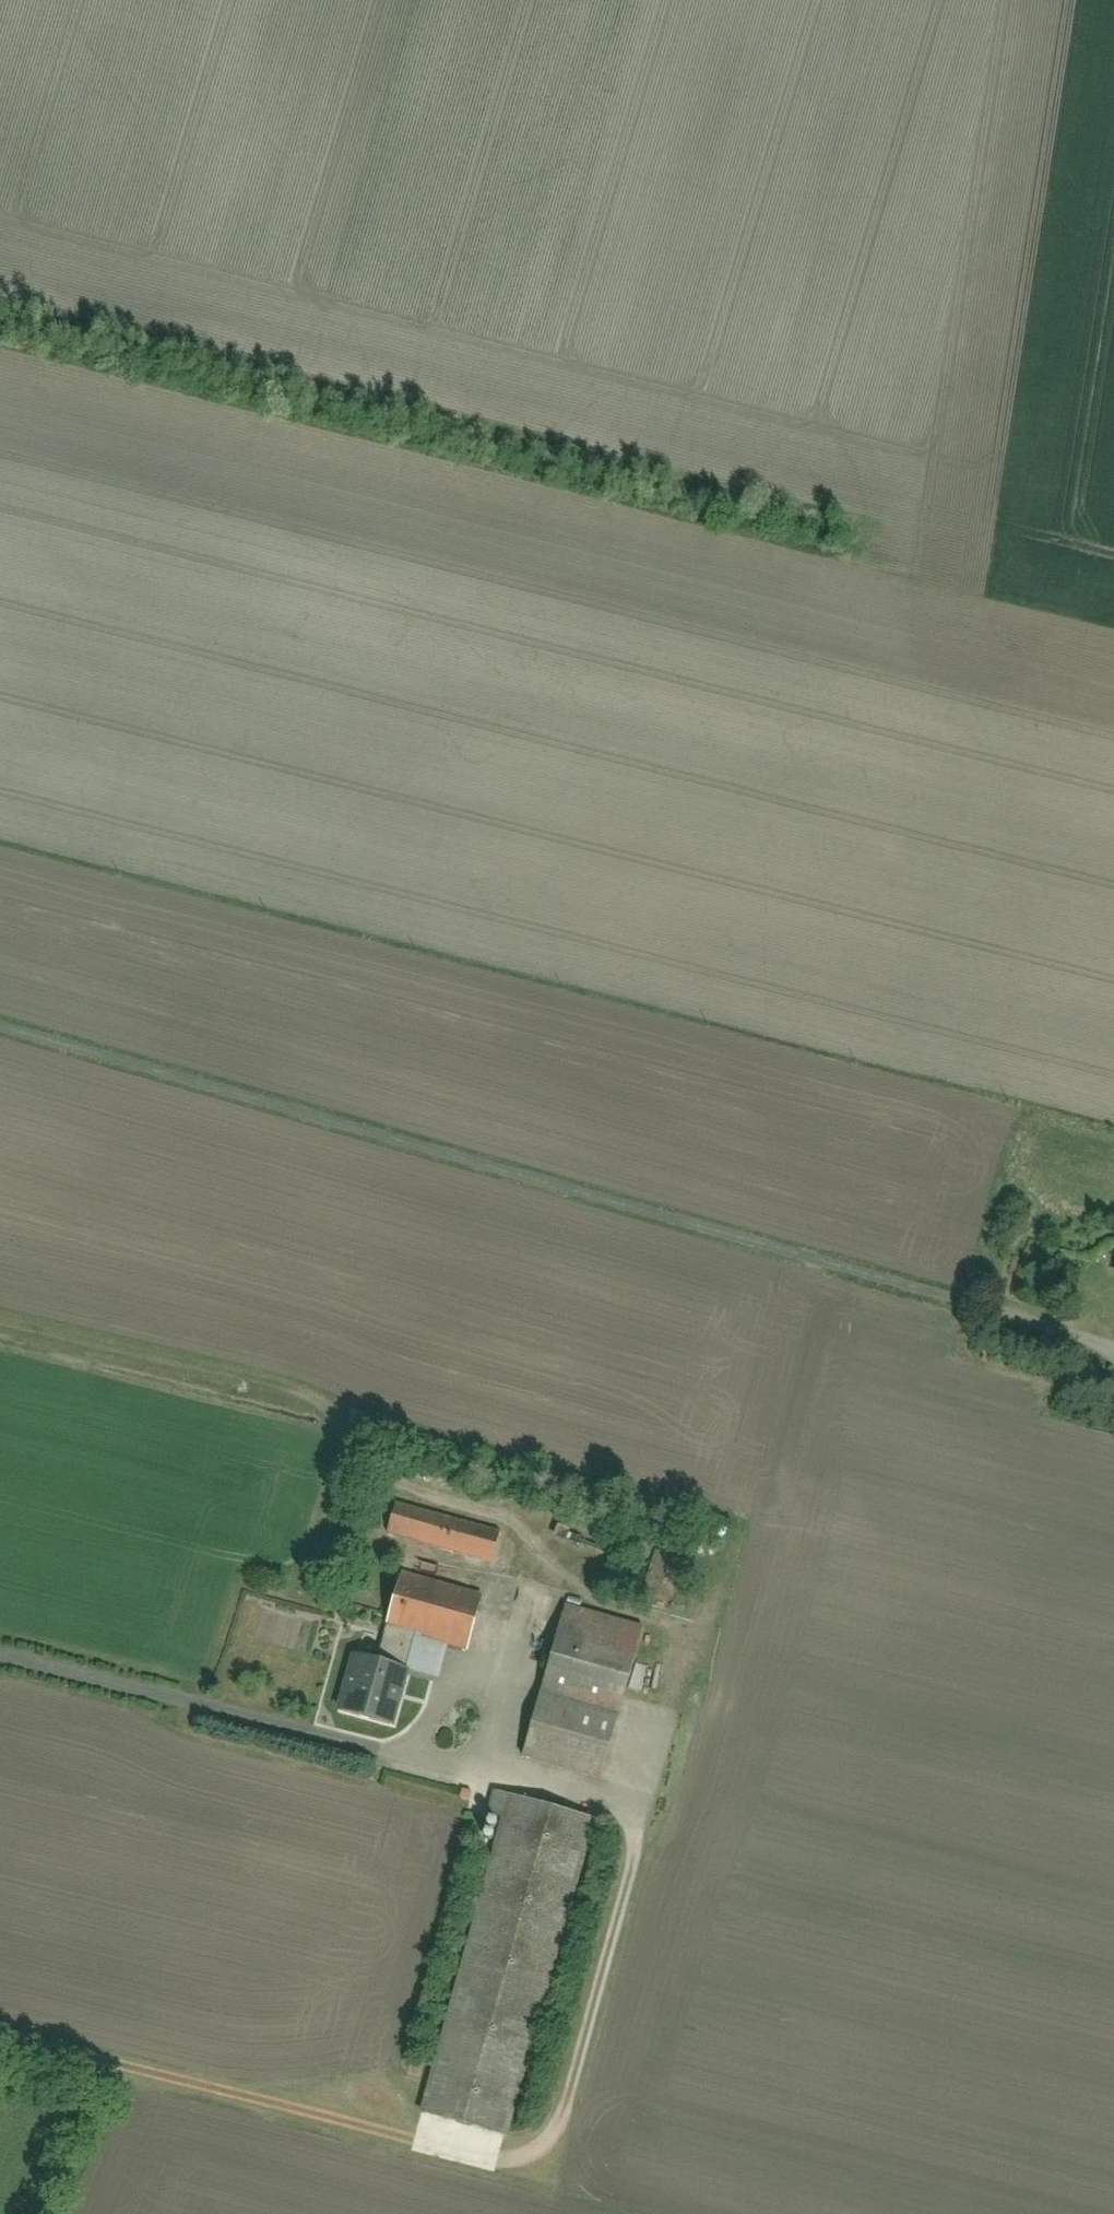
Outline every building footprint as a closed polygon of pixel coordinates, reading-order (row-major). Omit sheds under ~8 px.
[(402,1491),(388,1536),(492,1567),(506,1522),(402,1491)] [(662,1556),(649,1586),(672,1595),(684,1565),(662,1556)] [(395,1570),(380,1629),(467,1652),(482,1593),(395,1570)] [(566,1603),(525,1756),(602,1777),(643,1624),(566,1603)] [(357,1658),(336,1721),(390,1738),(410,1676),(357,1658)] [(592,1824),(508,1802),(416,2148),(500,2170),(592,1824)]
